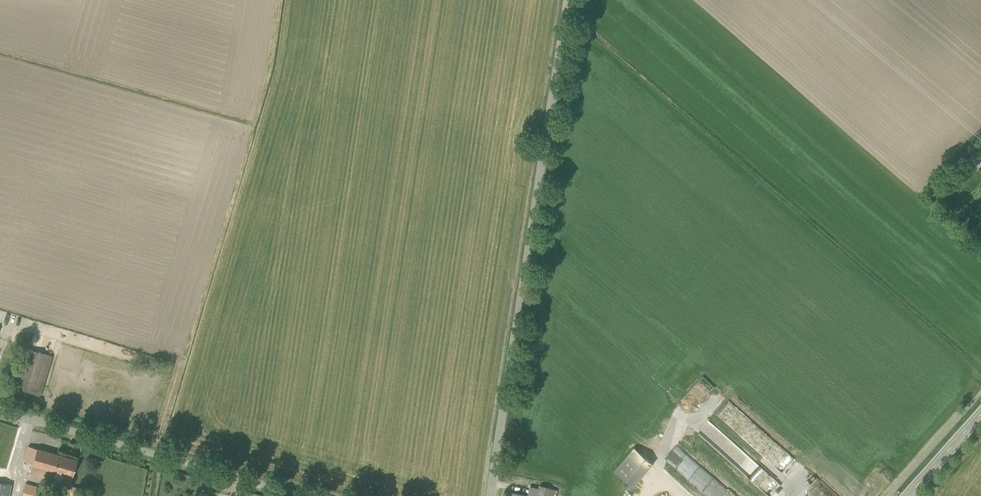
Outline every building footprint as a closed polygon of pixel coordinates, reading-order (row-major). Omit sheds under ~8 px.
[(56,340),(32,333),(16,388),(40,395),(56,340)] [(28,446),(26,456),(24,461),(32,463),(30,473),(52,479),(55,471),(64,474),(62,482),(70,484),(72,476),(77,460),(28,446)] [(630,486),(651,463),(633,446),(612,469),(630,486)] [(11,484),(0,482),(0,495),(8,495),(11,484)] [(45,489),(25,483),(21,495),(43,495),(45,489)] [(529,486),(527,495),(554,495),(555,490),(550,489),(550,487),(539,485),(538,488),(529,486)] [(76,495),(82,495),(83,490),(72,487),(70,495),(76,495)]
